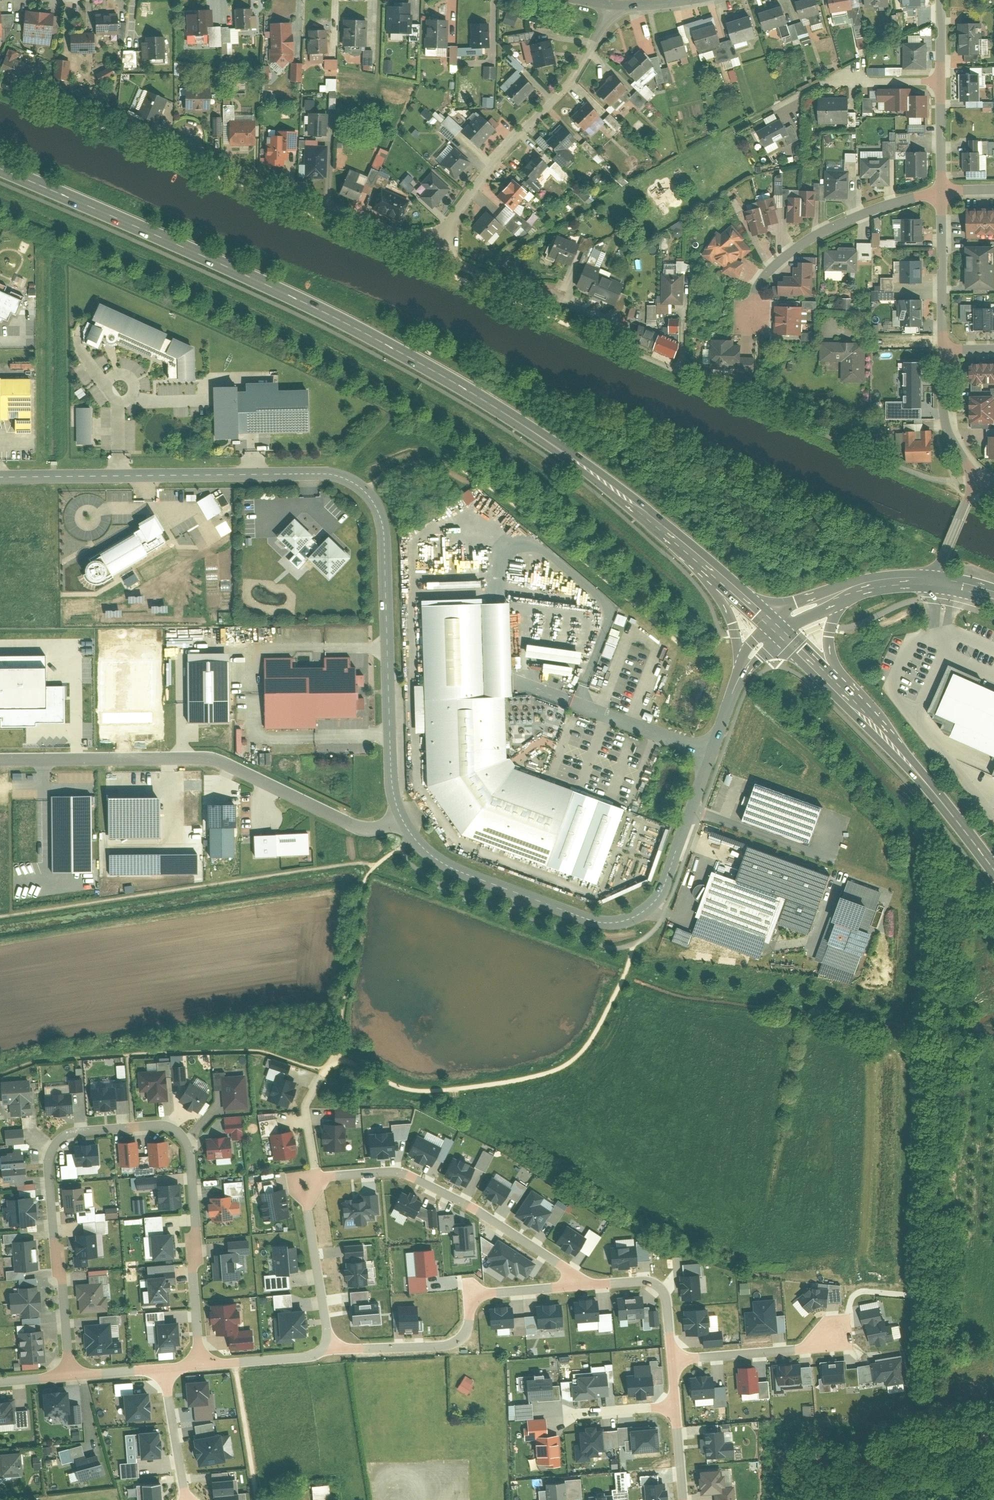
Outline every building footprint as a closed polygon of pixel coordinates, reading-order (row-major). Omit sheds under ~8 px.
[(799,1),(804,17),(822,11),(819,0),(803,0),(799,1)] [(835,11),(854,8),(853,0),(833,0),(835,11)] [(785,5),(763,12),(768,29),(780,25),(790,22),(785,5)] [(412,7),(387,7),(387,33),(412,34),(412,7)] [(237,9),(238,28),(252,27),(251,15),(251,8),(237,9)] [(213,9),(187,10),(188,34),(214,32),(213,9)] [(53,14),(27,11),(24,41),(50,44),(51,32),(53,14)] [(519,16),(508,12),(505,21),(515,26),(519,16)] [(14,27),(14,13),(2,14),(2,27),(14,27)] [(53,14),(51,32),(59,33),(61,14),(53,14)] [(903,26),(904,14),(893,14),(892,26),(903,26)] [(714,15),(687,23),(691,36),(697,34),(696,30),(717,23),(714,15)] [(752,15),(730,21),(736,41),(758,35),(752,15)] [(118,16),(98,17),(98,33),(119,32),(118,16)] [(368,20),(345,20),(344,46),(367,46),(368,20)] [(449,20),(425,20),(425,47),(449,48),(449,20)] [(796,42),(812,37),(809,27),(807,27),(805,21),(791,26),(793,34),(796,42)] [(292,22),(272,23),(273,48),(271,48),(272,62),(278,61),(284,67),(289,61),(294,61),(292,22)] [(790,22),(780,25),(784,37),(793,34),(791,26),(790,22)] [(964,61),(979,61),(979,54),(988,54),(988,39),(981,39),(981,22),(957,23),(957,55),(964,55),(964,61)] [(490,48),(490,23),(472,24),(472,49),(490,48)] [(717,23),(696,30),(697,34),(702,49),(714,45),(723,42),(717,23)] [(231,27),(223,27),(223,41),(231,41),(231,29),(231,27)] [(231,42),(239,42),(238,28),(231,29),(231,41),(231,42)] [(327,29),(311,30),(312,52),(323,52),(328,52),(327,29)] [(535,31),(508,35),(510,48),(533,44),(537,43),(535,31)] [(685,35),(663,41),(668,60),(690,54),(685,35)] [(164,36),(148,37),(148,42),(149,58),(165,58),(164,36)] [(95,37),(73,37),(73,51),(95,51),(95,37)] [(723,42),(714,45),(719,60),(739,54),(734,39),(723,42)] [(537,43),(533,44),(538,68),(557,64),(552,40),(537,43)] [(932,42),(906,43),(906,66),(932,65),(932,42)] [(4,58),(16,64),(21,53),(9,48),(4,58)] [(136,51),(125,51),(125,65),(136,66),(136,51)] [(373,51),(363,51),(363,67),(373,67),(373,51)] [(323,52),(312,52),(312,62),(324,62),(323,52)] [(641,52),(626,66),(637,78),(653,65),(641,52)] [(525,67),(511,54),(507,59),(518,70),(520,72),(525,67)] [(659,56),(653,57),(659,82),(665,80),(662,68),(659,56)] [(0,68),(0,71),(16,78),(21,66),(16,64),(4,58),(0,68)] [(70,60),(57,59),(55,78),(68,79),(70,60)] [(339,60),(326,59),(326,69),(338,69),(339,60)] [(392,61),(384,61),(384,73),(392,73),(392,61)] [(303,63),(292,63),(292,79),(302,80),(303,63)] [(111,66),(98,73),(103,82),(116,75),(111,66)] [(497,66),(486,66),(486,77),(496,77),(497,66)] [(670,66),(662,68),(665,80),(673,78),(670,66)] [(903,67),(888,67),(888,75),(903,74),(903,67)] [(502,87),(507,92),(524,76),(520,72),(518,70),(502,87)] [(615,75),(598,92),(611,104),(627,87),(615,75)] [(524,76),(507,92),(519,103),(535,87),(524,76)] [(981,76),(961,76),(961,104),(981,105),(981,76)] [(339,79),(327,79),(327,91),(338,91),(339,79)] [(211,85),(187,85),(187,108),(210,108),(211,85)] [(649,100),(655,93),(647,85),(641,92),(649,99),(649,100)] [(641,92),(638,90),(631,98),(641,108),(649,99),(641,92)] [(168,99),(149,91),(139,112),(159,120),(168,99)] [(878,103),(887,103),(887,92),(878,92),(878,103)] [(912,98),(911,92),(887,92),(887,103),(888,114),(912,113),(912,98)] [(495,97),(485,97),(485,108),(495,107),(495,97)] [(929,98),(912,98),(912,113),(912,119),(930,119),(929,98)] [(315,100),(306,100),(306,109),(315,109),(315,100)] [(850,100),(820,100),(820,125),(849,126),(850,100)] [(589,102),(573,117),(584,129),(600,114),(589,102)] [(235,106),(225,106),(225,122),(232,122),(235,122),(235,106)] [(439,123),(443,117),(434,110),(430,115),(423,110),(419,115),(432,125),(436,121),(439,123)] [(327,113),(310,113),(310,133),(326,134),(327,113)] [(622,125),(611,113),(605,119),(616,131),(622,125)] [(481,114),(464,131),(479,145),(496,128),(481,114)] [(463,128),(450,116),(443,123),(447,127),(455,135),(463,128)] [(784,118),(758,132),(766,147),(777,141),(774,136),(783,131),(789,143),(800,137),(794,125),(789,127),(784,118)] [(235,122),(232,122),(232,145),(256,144),(256,122),(235,122)] [(576,138),(564,126),(548,143),(559,153),(560,154),(576,138)] [(455,135),(447,127),(442,131),(451,140),(455,135)] [(297,148),(298,131),(280,130),(280,136),(289,136),(288,148),(297,148)] [(912,133),(899,133),(898,149),(912,150),(912,133)] [(280,136),(269,135),(268,162),(288,163),(288,148),(289,136),(280,136)] [(307,149),(319,149),(319,140),(307,140),(307,149)] [(885,140),(885,156),(897,157),(897,141),(885,140)] [(382,148),(374,167),(380,170),(388,150),(382,148)] [(457,148),(442,164),(455,177),(471,161),(457,148)] [(319,149),(307,149),(307,175),(327,176),(328,149),(319,149)] [(560,154),(559,153),(553,159),(556,161),(562,167),(568,161),(560,154)] [(844,153),(844,162),(856,162),(856,153),(844,153)] [(928,154),(907,154),(908,179),(929,179),(928,154)] [(980,155),(963,154),(963,173),(979,174),(980,155)] [(549,165),(539,156),(526,171),(536,180),(549,165)] [(891,160),(862,161),(862,178),(872,178),(892,177),(891,160)] [(556,161),(551,167),(562,178),(568,173),(562,167),(556,161)] [(369,193),(380,170),(374,167),(369,177),(363,190),(369,193)] [(351,169),(341,193),(359,201),(363,190),(369,177),(351,169)] [(451,188),(433,171),(423,181),(430,188),(422,196),(433,206),(451,188)] [(410,174),(402,183),(411,191),(416,187),(411,182),(415,178),(410,174)] [(850,174),(828,174),(828,202),(850,202),(850,174)] [(892,177),(872,178),(872,185),(892,185),(892,177)] [(514,179),(498,196),(513,210),(529,193),(514,179)] [(816,215),(816,191),(804,191),(804,197),(804,215),(816,215)] [(408,202),(385,193),(379,209),(401,218),(408,202)] [(804,197),(789,197),(789,204),(789,220),(804,221),(804,215),(804,197)] [(773,198),(760,202),(762,206),(766,224),(779,221),(773,198)] [(507,206),(496,218),(504,225),(505,223),(515,213),(507,206)] [(749,210),(756,234),(768,231),(766,224),(762,206),(749,210)] [(970,237),(993,236),(993,207),(970,207),(970,237)] [(488,211),(474,227),(490,241),(504,225),(496,218),(488,211)] [(531,227),(515,213),(505,223),(522,238),(531,227)] [(924,222),(903,222),(903,243),(924,243),(924,222)] [(719,230),(705,253),(716,262),(718,259),(728,266),(725,271),(740,276),(746,261),(740,259),(742,255),(745,257),(753,248),(733,224),(723,233),(719,230)] [(578,244),(559,237),(552,255),(571,263),(578,244)] [(873,259),(873,243),(860,242),(860,259),(873,259)] [(968,245),(968,288),(993,288),(993,245),(968,245)] [(840,250),(828,250),(827,270),(858,270),(859,248),(840,247),(840,250)] [(924,281),(924,260),(902,260),(902,281),(924,281)] [(693,261),(680,261),(680,270),(693,271),(693,261)] [(781,280),(780,294),(813,295),(814,263),(801,263),(801,267),(797,266),(796,276),(788,275),(787,280),(781,280)] [(599,272),(587,267),(580,285),(592,289),(599,272)] [(624,282),(599,272),(592,289),(590,294),(615,304),(624,282)] [(684,274),(663,274),(663,302),(671,303),(683,303),(684,274)] [(882,276),(882,290),(896,290),(896,277),(882,276)] [(2,324),(4,319),(7,321),(11,312),(15,314),(21,301),(3,294),(6,287),(0,285),(0,323),(2,324)] [(896,290),(882,290),(882,298),(896,299),(896,290)] [(926,326),(925,299),(902,299),(902,326),(926,326)] [(819,308),(819,300),(805,300),(805,308),(819,308)] [(660,305),(660,312),(670,312),(671,303),(663,302),(660,302),(660,305)] [(196,350),(98,305),(83,341),(100,348),(106,335),(106,339),(108,343),(111,344),(115,343),(118,341),(173,365),(174,380),(197,380),(196,350)] [(650,305),(650,318),(659,318),(660,312),(660,305),(650,305)] [(803,307),(777,306),(776,333),(802,334),(803,307)] [(975,307),(975,328),(993,328),(993,307),(975,307)] [(635,340),(656,348),(662,334),(642,325),(635,340)] [(681,342),(662,334),(656,348),(675,356),(681,342)] [(715,339),(715,361),(742,361),(743,344),(736,344),(736,340),(715,339)] [(866,342),(825,341),(824,360),(846,361),(845,380),(865,381),(866,342)] [(972,362),(972,379),(993,378),(993,362),(972,362)] [(922,364),(905,364),(905,384),(922,384),(922,364)] [(30,433),(30,380),(0,380),(0,421),(8,421),(8,411),(19,411),(19,421),(16,421),(16,433),(30,433)] [(922,384),(905,384),(905,402),(886,402),(886,419),(922,419),(922,384)] [(213,388),(214,440),(242,439),(242,435),(240,387),(213,388)] [(277,387),(240,387),(242,435),(309,432),(307,391),(277,392),(277,387)] [(972,395),(972,422),(993,422),(993,395),(972,395)] [(77,409),(77,446),(95,446),(94,409),(77,409)] [(917,431),(906,432),(906,441),(909,441),(917,441),(917,431)] [(933,431),(924,431),(924,441),(933,441),(933,431)] [(917,441),(909,441),(909,460),(933,460),(933,441),(924,441),(917,441)] [(458,495),(465,505),(474,499),(467,489),(458,495)] [(223,513),(212,495),(200,503),(211,520),(223,513)] [(146,529),(89,562),(86,567),(85,572),(87,578),(91,583),(97,586),(103,585),(172,545),(166,537),(169,535),(160,518),(145,526),(146,529)] [(317,537),(299,520),(279,540),(296,556),(290,562),(300,572),(310,562),(329,580),(348,560),(328,542),(322,548),(314,540),(317,537)] [(120,578),(125,587),(138,580),(132,571),(120,578)] [(510,603),(423,606),(426,698),(506,695),(514,695),(510,603)] [(615,645),(618,638),(609,635),(606,642),(615,645)] [(521,657),(576,664),(577,651),(522,644),(521,657)] [(228,653),(188,654),(189,722),(229,722),(228,653)] [(45,656),(0,656),(0,725),(62,724),(61,685),(46,686),(45,656)] [(292,657),(262,658),(264,731),(315,730),(315,720),(356,719),(355,668),(349,668),(348,658),(323,658),(323,668),(292,669),(292,657)] [(567,676),(569,667),(539,663),(538,672),(567,676)] [(947,666),(926,713),(932,716),(930,720),(941,725),(938,731),(949,735),(947,738),(993,759),(993,693),(978,686),(980,681),(947,666)] [(596,885),(625,811),(515,768),(508,758),(506,695),(426,698),(431,786),(463,834),(596,885)] [(271,753),(259,753),(259,764),(270,764),(271,753)] [(639,780),(646,783),(652,770),(646,767),(639,780)] [(818,807),(751,783),(738,820),(804,844),(818,807)] [(89,872),(89,795),(48,796),(49,873),(89,872)] [(160,798),(109,798),(109,840),(160,839),(160,798)] [(236,805),(208,805),(208,829),(210,829),(210,858),(234,858),(234,828),(236,828),(236,805)] [(710,832),(708,841),(719,843),(720,834),(710,832)] [(305,833),(250,836),(251,857),(306,854),(305,833)] [(749,847),(737,881),(787,899),(779,919),(812,931),(831,877),(749,847)] [(198,854),(160,855),(161,876),(198,875),(198,854)] [(160,855),(110,855),(110,877),(161,876),(160,855)] [(737,881),(713,873),(697,919),(699,919),(766,943),(770,945),(779,919),(787,899),(737,881)] [(866,908),(847,901),(839,920),(859,928),(866,908)] [(766,943),(699,919),(693,935),(762,960),(766,943)] [(859,928),(839,920),(822,963),(854,975),(861,955),(865,957),(873,934),(859,928)] [(688,948),(693,935),(676,929),(671,942),(688,948)] [(168,1079),(172,1078),(171,1063),(147,1065),(148,1072),(139,1073),(140,1093),(147,1093),(147,1103),(169,1102),(168,1079)] [(115,1077),(123,1076),(123,1064),(114,1065),(115,1077)] [(297,1083),(285,1079),(288,1070),(271,1065),(267,1079),(274,1081),(267,1101),(288,1108),(297,1083)] [(179,1102),(198,1114),(210,1096),(188,1083),(186,1066),(172,1067),(174,1085),(187,1086),(179,1102)] [(249,1108),(246,1074),(227,1076),(226,1070),(214,1072),(216,1089),(223,1088),(225,1110),(249,1108)] [(32,1115),(29,1080),(1,1082),(3,1105),(10,1105),(11,1117),(32,1115)] [(44,1095),(46,1116),(53,1116),(53,1118),(66,1117),(66,1115),(73,1114),(72,1093),(83,1092),(82,1080),(68,1081),(69,1093),(44,1095)] [(94,1111),(117,1110),(116,1103),(128,1102),(127,1082),(92,1084),(94,1111)] [(242,1116),(225,1117),(227,1136),(206,1137),(208,1159),(217,1159),(217,1164),(233,1163),(231,1139),(244,1138),(242,1116)] [(389,1129),(390,1138),(405,1138),(405,1123),(389,1124),(389,1129)] [(346,1125),(326,1125),(326,1132),(322,1132),(322,1141),(326,1141),(326,1150),(346,1150),(346,1125)] [(26,1142),(24,1128),(6,1129),(8,1144),(26,1142)] [(392,1156),(390,1138),(389,1129),(363,1132),(366,1158),(392,1156)] [(294,1130),(272,1134),(276,1159),(298,1155),(294,1130)] [(441,1148),(419,1136),(409,1154),(432,1166),(441,1148)] [(167,1142),(147,1144),(148,1157),(139,1157),(138,1142),(118,1144),(120,1168),(135,1167),(136,1176),(153,1175),(153,1168),(169,1167),(167,1142)] [(100,1164),(98,1143),(76,1144),(76,1152),(68,1153),(69,1164),(62,1165),(63,1178),(79,1177),(78,1166),(100,1164)] [(26,1149),(16,1150),(16,1154),(0,1156),(0,1168),(4,1168),(5,1181),(17,1180),(17,1185),(20,1184),(26,1184),(26,1181),(28,1181),(26,1149)] [(475,1168),(455,1158),(446,1177),(466,1187),(475,1168)] [(158,1211),(182,1209),(180,1186),(157,1187),(157,1177),(136,1179),(137,1192),(157,1191),(158,1211)] [(512,1189),(494,1177),(484,1192),(502,1204),(512,1189)] [(226,1196),(211,1197),(212,1203),(209,1204),(210,1215),(213,1215),(213,1221),(236,1220),(236,1215),(244,1214),(242,1197),(245,1197),(243,1181),(225,1182),(226,1196)] [(36,1183),(26,1184),(20,1184),(21,1197),(8,1198),(8,1205),(4,1206),(5,1219),(9,1218),(10,1225),(21,1224),(22,1232),(41,1231),(36,1183)] [(66,1211),(86,1209),(85,1187),(64,1188),(66,1211)] [(425,1201),(402,1189),(393,1207),(415,1219),(425,1201)] [(533,1189),(516,1215),(538,1230),(546,1219),(552,1210),(542,1203),(545,1197),(533,1189)] [(285,1190),(261,1194),(265,1222),(289,1218),(285,1190)] [(366,1200),(343,1202),(345,1228),(359,1227),(358,1221),(376,1220),(375,1214),(381,1213),(379,1194),(366,1195),(366,1200)] [(146,1214),(145,1200),(133,1201),(134,1215),(146,1214)] [(556,1225),(565,1210),(556,1204),(552,1210),(546,1219),(556,1225)] [(453,1213),(437,1214),(438,1232),(448,1232),(448,1241),(452,1241),(452,1257),(474,1256),(472,1223),(454,1224),(453,1213)] [(174,1260),(172,1235),(164,1236),(162,1217),(142,1219),(146,1262),(174,1260)] [(587,1239),(568,1227),(557,1243),(576,1256),(587,1239)] [(75,1251),(76,1266),(89,1265),(89,1258),(99,1257),(97,1233),(77,1234),(78,1251),(75,1251)] [(534,1262),(495,1240),(493,1244),(483,1238),(476,1250),(491,1259),(486,1266),(504,1276),(508,1270),(524,1279),(534,1262)] [(39,1269),(36,1239),(14,1241),(16,1271),(39,1269)] [(230,1251),(210,1254),(214,1282),(242,1279),(241,1268),(237,1269),(236,1261),(241,1261),(241,1254),(252,1253),(250,1239),(229,1241),(230,1251)] [(632,1248),(612,1249),(613,1268),(637,1267),(637,1261),(648,1260),(647,1242),(632,1243),(632,1248)] [(274,1248),(276,1274),(264,1276),(265,1291),(291,1289),(289,1275),(299,1274),(297,1246),(274,1248)] [(432,1248),(404,1251),(408,1293),(426,1292),(424,1275),(434,1274),(432,1248)] [(368,1260),(348,1262),(350,1287),(370,1285),(368,1260)] [(700,1272),(681,1274),(683,1300),(703,1298),(700,1272)] [(166,1284),(166,1278),(147,1280),(149,1305),(168,1304),(167,1294),(172,1294),(171,1283),(166,1284)] [(81,1313),(109,1310),(108,1295),(106,1296),(104,1281),(77,1283),(78,1299),(80,1299),(81,1313)] [(748,1293),(747,1282),(738,1283),(739,1293),(748,1293)] [(825,1302),(840,1303),(841,1284),(817,1283),(817,1288),(804,1289),(797,1300),(803,1313),(815,1307),(825,1307),(825,1302)] [(22,1318),(41,1316),(40,1311),(43,1311),(41,1290),(39,1290),(38,1286),(20,1288),(20,1292),(10,1293),(12,1314),(21,1313),(22,1318)] [(348,1324),(379,1323),(378,1302),(367,1302),(367,1290),(347,1291),(348,1324)] [(308,1339),(305,1312),(293,1313),(291,1295),(273,1297),(274,1312),(277,1312),(278,1318),(274,1318),(277,1344),(295,1342),(295,1340),(308,1339)] [(643,1295),(620,1297),(622,1321),(646,1319),(643,1295)] [(773,1295),(752,1297),(753,1308),(744,1309),(746,1331),(777,1328),(773,1295)] [(598,1300),(575,1302),(577,1322),(599,1320),(599,1313),(598,1300)] [(858,1304),(865,1346),(901,1340),(898,1325),(885,1327),(883,1317),(879,1318),(876,1301),(858,1304)] [(242,1324),(240,1302),(211,1305),(213,1323),(217,1322),(218,1334),(230,1333),(232,1349),(255,1347),(253,1327),(240,1328),(239,1324),(242,1324)] [(561,1302),(537,1305),(539,1326),(563,1324),(561,1302)] [(422,1319),(416,1319),(416,1305),(394,1305),(393,1332),(422,1333),(422,1319)] [(514,1306),(491,1308),(493,1328),(516,1326),(515,1317),(514,1306)] [(716,1330),(715,1314),(706,1315),(706,1307),(679,1309),(680,1328),(683,1328),(684,1335),(699,1334),(700,1347),(721,1345),(720,1329),(716,1330)] [(181,1347),(179,1323),(165,1325),(164,1312),(146,1314),(147,1327),(154,1326),(157,1354),(177,1353),(176,1347),(181,1347)] [(600,1330),(613,1329),(612,1312),(599,1313),(599,1320),(600,1330)] [(516,1335),(527,1334),(525,1316),(515,1317),(516,1326),(516,1335)] [(123,1352),(122,1340),(114,1340),(112,1322),(86,1325),(89,1355),(123,1352)] [(22,1363),(47,1361),(44,1330),(37,1331),(36,1324),(19,1325),(22,1363)] [(900,1357),(867,1363),(871,1381),(885,1379),(886,1384),(904,1380),(900,1357)] [(622,1376),(623,1397),(642,1396),(642,1395),(652,1395),(652,1380),(660,1380),(659,1359),(647,1360),(648,1364),(627,1365),(627,1375),(622,1376)] [(799,1359),(771,1362),(774,1390),(784,1388),(783,1384),(802,1382),(799,1359)] [(846,1360),(818,1362),(819,1391),(830,1390),(829,1381),(847,1380),(846,1360)] [(569,1399),(608,1396),(607,1381),(613,1381),(611,1364),(589,1366),(589,1372),(571,1373),(571,1381),(559,1382),(560,1386),(568,1386),(569,1399)] [(758,1365),(735,1367),(738,1396),(761,1394),(758,1365)] [(519,1376),(521,1401),(559,1398),(558,1385),(551,1385),(550,1373),(519,1376)] [(466,1394),(474,1380),(464,1374),(456,1388),(466,1394)] [(714,1375),(691,1378),(693,1399),(716,1397),(715,1386),(714,1375)] [(186,1401),(187,1401),(188,1408),(208,1406),(208,1399),(210,1399),(208,1380),(184,1382),(186,1401)] [(717,1406),(728,1405),(726,1385),(715,1386),(716,1397),(717,1406)] [(80,1406),(69,1407),(68,1393),(43,1395),(44,1417),(68,1415),(68,1424),(81,1423),(80,1406)] [(149,1394),(124,1396),(126,1423),(151,1421),(149,1394)] [(15,1412),(14,1399),(0,1401),(0,1426),(14,1425),(14,1430),(29,1429),(27,1411),(15,1412)] [(699,1431),(702,1458),(731,1455),(729,1423),(715,1425),(716,1430),(699,1431)] [(618,1430),(619,1446),(625,1446),(625,1453),(658,1450),(657,1442),(659,1442),(658,1425),(648,1425),(648,1430),(632,1431),(632,1427),(618,1428),(618,1430)] [(587,1431),(581,1431),(582,1444),(576,1445),(578,1462),(590,1461),(589,1456),(599,1456),(598,1450),(606,1449),(605,1447),(604,1431),(604,1429),(597,1430),(596,1426),(587,1427),(587,1431)] [(134,1431),(135,1458),(156,1457),(155,1430),(134,1431)] [(605,1447),(619,1446),(618,1430),(604,1431),(605,1447)] [(559,1434),(537,1436),(540,1463),(550,1463),(550,1467),(562,1466),(559,1434)] [(221,1436),(193,1441),(198,1468),(226,1463),(221,1436)] [(82,1446),(59,1453),(62,1465),(85,1458),(82,1446)] [(23,1477),(21,1454),(0,1456),(0,1472),(1,1479),(23,1477)] [(74,1463),(80,1484),(105,1476),(98,1455),(74,1463)] [(137,1476),(136,1461),(118,1462),(119,1477),(137,1476)] [(716,1464),(696,1466),(698,1491),(718,1490),(718,1482),(722,1482),(721,1470),(716,1470),(716,1464)] [(243,1492),(236,1492),(235,1478),(207,1480),(208,1499),(244,1499),(243,1492)] [(663,1482),(642,1483),(643,1499),(664,1499),(663,1482)] [(329,1483),(313,1484),(315,1499),(330,1499),(329,1483)] [(565,1483),(547,1484),(549,1499),(567,1499),(565,1483)] [(161,1485),(137,1486),(138,1499),(162,1499),(161,1485)]
